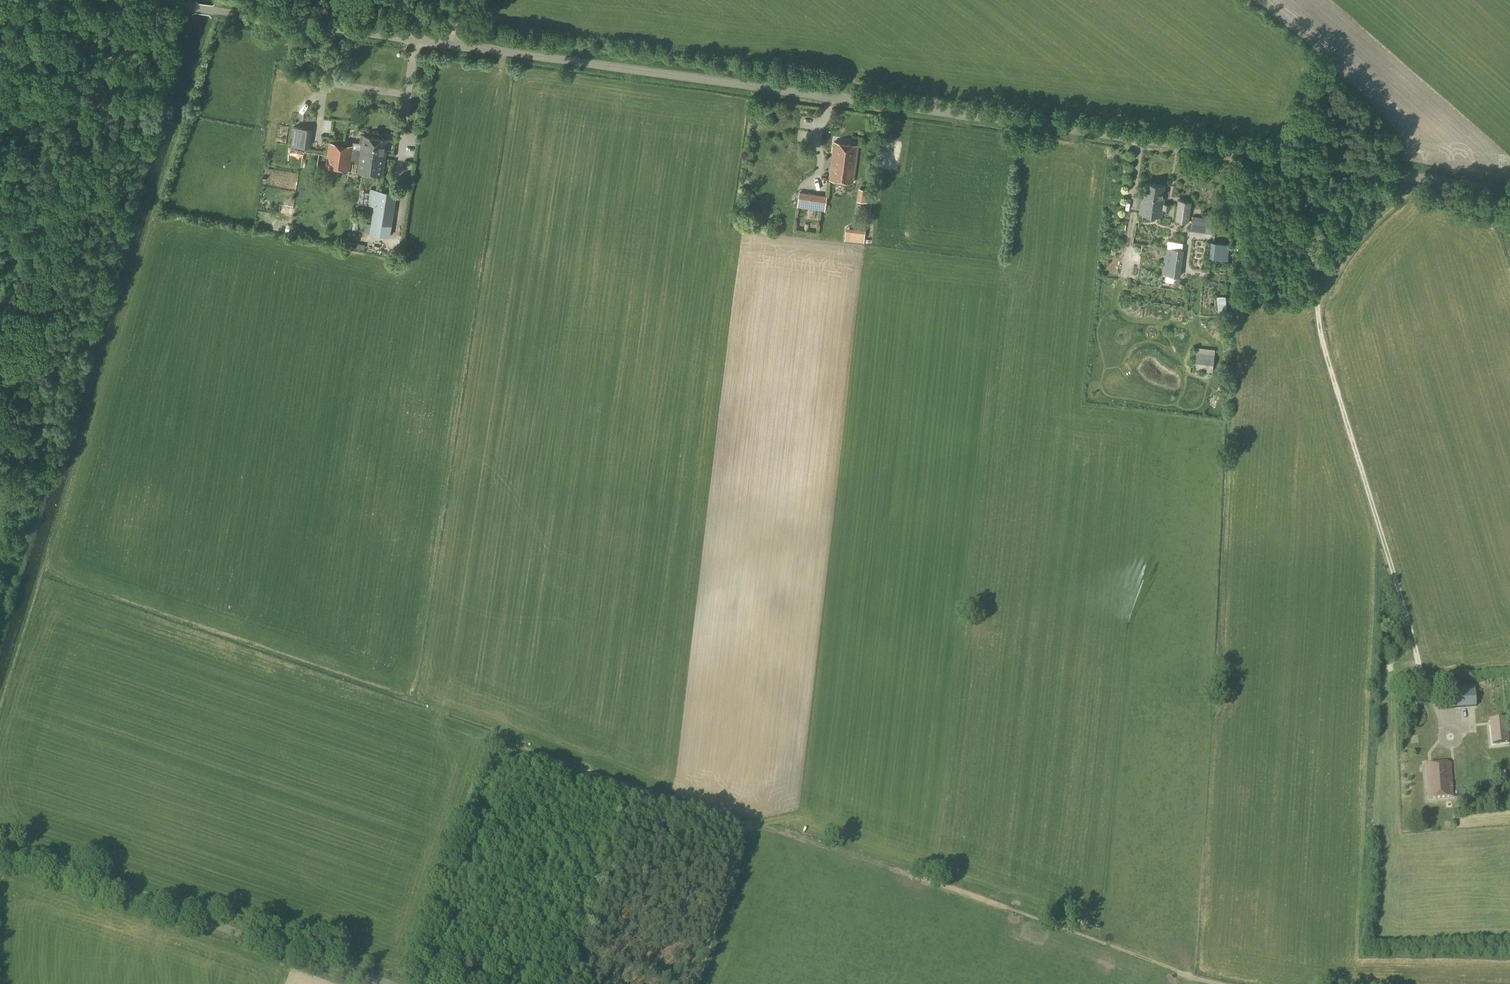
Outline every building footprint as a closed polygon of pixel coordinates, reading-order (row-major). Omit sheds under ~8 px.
[(302,133),(303,127),(295,126),(292,144),(308,146),(310,135),(302,133)] [(348,151),(362,153),(384,156),(387,139),(364,135),(364,137),(362,136),(361,143),(363,143),(362,150),(359,149),(359,148),(352,147),(353,145),(330,142),(328,153),(348,156),(348,151)] [(853,182),(858,145),(834,141),(829,179),(853,182)] [(384,156),(362,153),(348,151),(348,156),(328,153),(326,166),(349,170),(351,159),(361,161),(359,171),(382,174),(384,156)] [(302,169),(292,168),(290,183),(300,184),(302,169)] [(1162,216),(1162,209),(1170,210),(1170,205),(1163,204),(1164,198),(1162,198),(1164,185),(1146,182),(1144,196),(1142,195),(1140,213),(1162,216)] [(871,190),(859,188),(857,201),(869,203),(871,190)] [(370,189),(368,204),(368,205),(374,206),(369,234),(390,237),(397,192),(370,189)] [(825,211),(827,196),(799,191),(797,208),(825,211)] [(1191,202),(1179,200),(1176,220),(1188,222),(1191,202)] [(1215,234),(1217,220),(1193,216),(1190,231),(1215,234)] [(339,223),(339,233),(357,233),(357,223),(339,223)] [(865,230),(846,228),(845,240),(864,242),(865,230)] [(1138,231),(1136,242),(1162,247),(1159,259),(1165,260),(1167,247),(1173,248),(1175,237),(1138,231)] [(363,244),(372,244),(372,236),(364,236),(363,244)] [(1227,259),(1229,244),(1211,242),(1210,257),(1227,259)] [(1164,284),(1179,283),(1178,273),(1164,273),(1164,284)] [(1213,372),(1215,349),(1197,347),(1194,370),(1213,372)] [(1446,709),(1476,707),(1475,689),(1445,691),(1446,709)] [(1491,745),(1509,743),(1507,718),(1489,720),(1491,745)] [(1429,799),(1452,797),(1450,764),(1426,765),(1429,799)]
